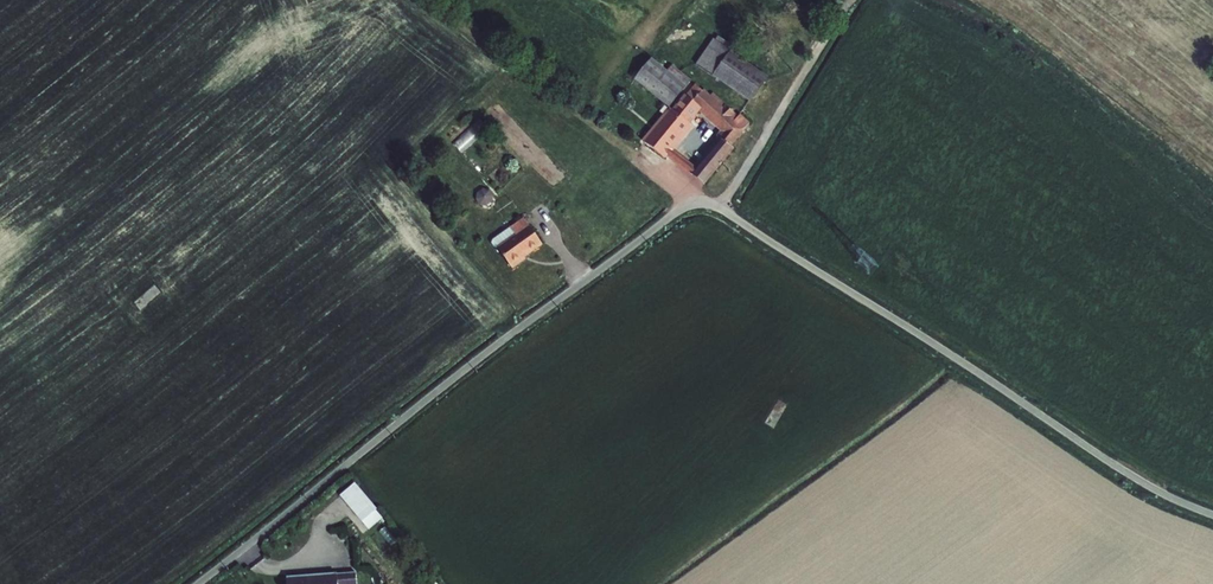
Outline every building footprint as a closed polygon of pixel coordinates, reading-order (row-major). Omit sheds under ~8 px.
[(761,77),(724,55),(708,81),(745,103),(761,77)] [(674,86),(639,60),(624,81),(659,107),(674,86)] [(716,106),(713,110),(696,97),(684,87),(639,142),(646,148),(658,157),(660,154),(696,180),(714,159),(721,150),(726,144),(723,141),(740,121),(732,114),(729,117),(716,106)] [(700,93),(696,97),(713,110),(716,106),(700,93)] [(453,144),(463,153),(487,127),(476,117),(453,144)] [(650,168),(658,157),(646,148),(638,158),(650,168)] [(728,155),(721,150),(714,159),(720,164),(728,155)] [(487,186),(474,195),(483,207),(495,199),(487,186)] [(513,269),(525,260),(521,255),(541,240),(524,218),(507,230),(514,239),(499,250),(513,269)] [(377,508),(358,485),(344,495),(363,519),(377,508)] [(291,581),(292,583),(359,583),(358,577),(339,579),(339,576),(291,581)]
